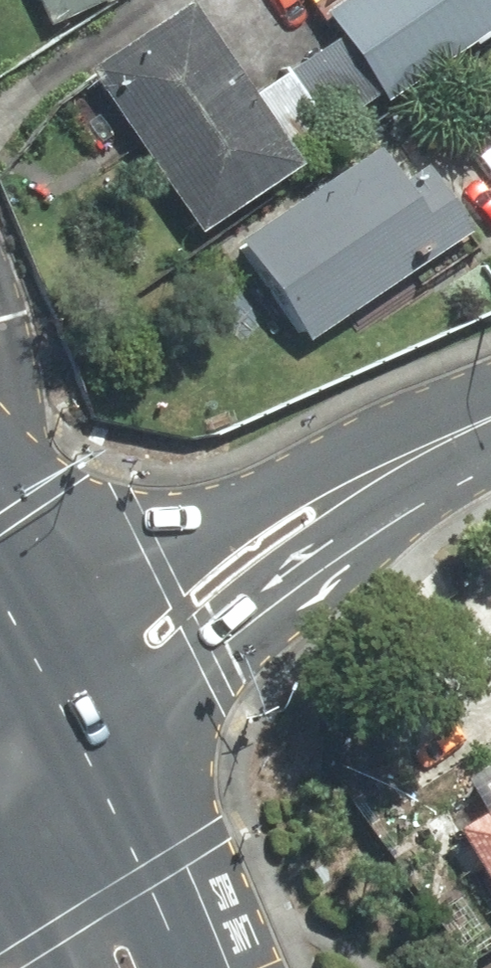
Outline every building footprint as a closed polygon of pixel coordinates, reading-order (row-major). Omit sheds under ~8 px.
[(55,22),(102,0),(45,0),(55,22)] [(337,9),(352,31),(390,87),(396,95),(490,31),(490,0),(349,0),(337,9)] [(207,228),(303,163),(295,151),(257,95),(195,4),(99,69),(207,228)] [(390,87),(352,31),(295,69),(333,125),(390,87)] [(295,69),(257,95),(295,151),(333,125),(295,69)] [(430,167),(410,181),(388,149),(246,246),(309,337),(470,226),(430,167)] [(470,778),(490,813),(490,766),(470,778)] [(468,828),(490,866),(490,814),(468,828)]
